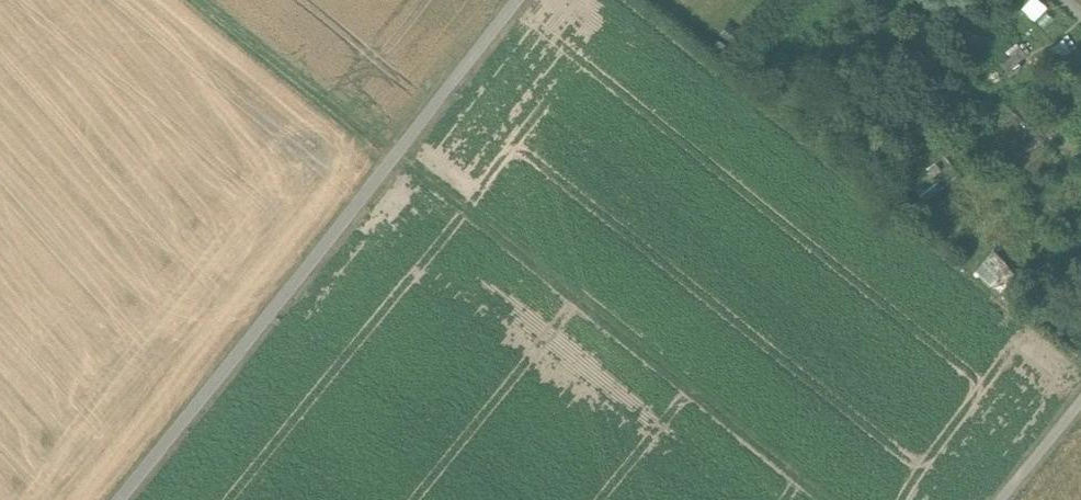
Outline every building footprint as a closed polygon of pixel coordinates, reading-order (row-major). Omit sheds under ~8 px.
[(1000,58),(1016,84),(1038,71),(1022,45),(1000,58)] [(957,178),(943,160),(925,174),(931,180),(940,192),(957,178)] [(931,180),(914,193),(923,205),(940,192),(931,180)]
